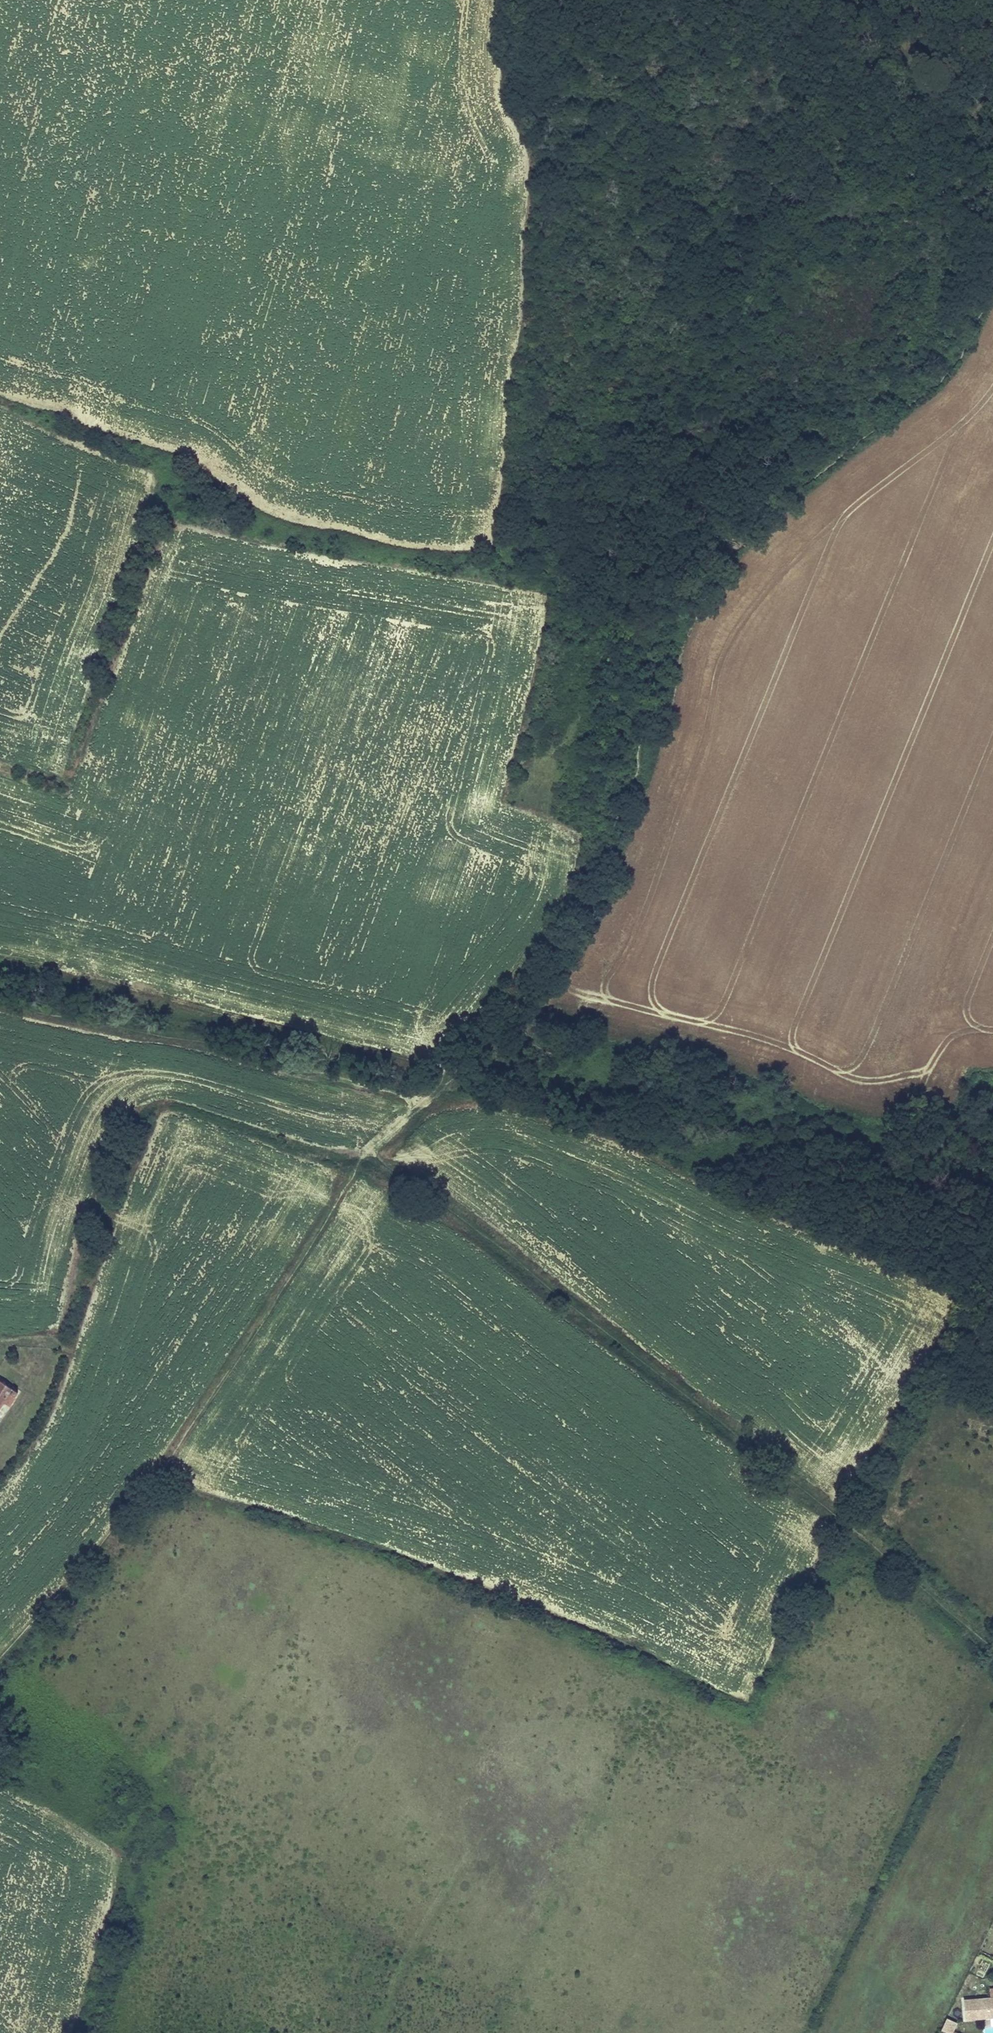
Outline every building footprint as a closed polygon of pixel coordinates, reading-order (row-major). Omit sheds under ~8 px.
[(911,43),(900,46),(902,52),(912,49),(911,43)] [(0,1380),(0,1421),(19,1393),(0,1380)] [(964,2000),(966,2019),(992,2017),(992,1997),(964,2000)] [(958,2023),(946,2018),(941,2031),(945,2032),(953,2032),(958,2023)]
